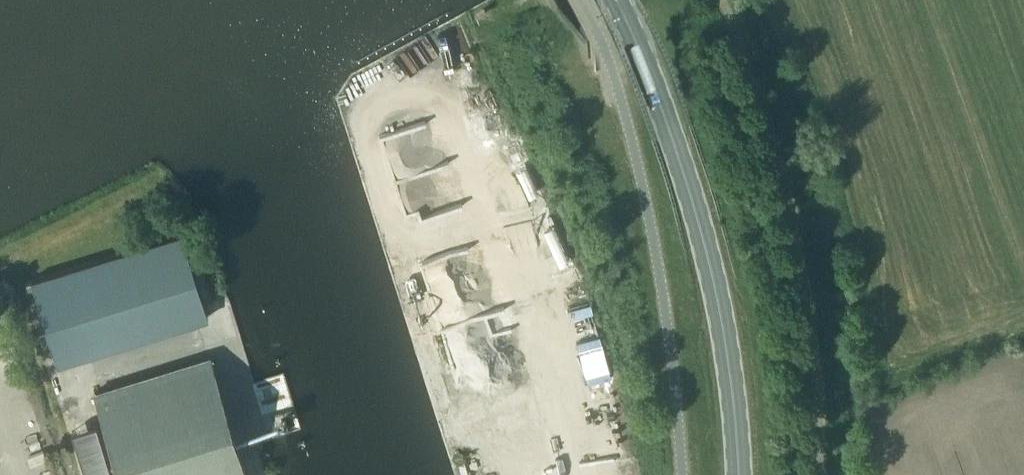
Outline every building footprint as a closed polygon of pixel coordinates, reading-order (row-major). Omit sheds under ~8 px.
[(66,356),(220,319),(199,232),(45,269),(66,356)] [(95,391),(121,474),(246,474),(210,355),(95,391)]
